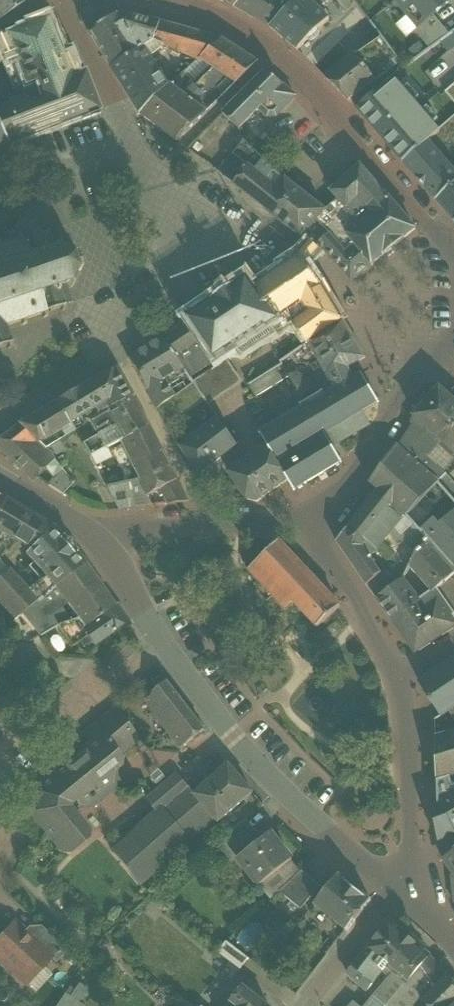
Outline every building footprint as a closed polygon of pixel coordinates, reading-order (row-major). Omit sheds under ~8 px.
[(26,0),(0,0),(0,19),(26,0)] [(242,0),(218,0),(235,8),(242,0)] [(294,2),(291,0),(242,0),(235,8),(270,29),(294,2)] [(297,50),(328,19),(317,9),(309,0),(296,0),(294,2),(270,29),(297,50)] [(317,9),(321,6),(318,3),(323,0),(309,0),(317,9)] [(418,28),(433,16),(453,0),(395,0),(418,28)] [(24,21),(26,26),(6,34),(7,37),(0,40),(0,59),(12,90),(18,87),(23,99),(24,99),(27,107),(44,101),(39,89),(78,75),(69,53),(66,54),(62,43),(57,45),(49,24),(50,23),(46,13),(24,21)] [(104,24),(88,33),(111,69),(144,48),(153,42),(153,41),(159,22),(126,13),(119,14),(104,24)] [(448,34),(433,16),(418,28),(414,32),(429,49),(448,34)] [(221,40),(159,22),(153,41),(198,61),(221,40)] [(258,63),(222,40),(221,40),(200,59),(218,71),(237,84),(258,63)] [(144,48),(111,69),(140,114),(169,87),(144,48)] [(323,77),(348,101),(376,81),(369,72),(354,54),(323,77)] [(369,72),(376,81),(386,71),(380,62),(369,72)] [(218,71),(199,90),(183,74),(170,86),(207,113),(237,84),(218,71)] [(266,71),(223,115),(238,130),(259,109),(282,85),(266,71)] [(39,89),(44,101),(27,107),(24,99),(23,99),(0,108),(0,134),(6,144),(97,110),(83,73),(78,75),(39,89)] [(379,136),(412,110),(415,106),(413,105),(396,87),(392,83),(379,90),(356,109),(379,136)] [(446,89),(453,100),(453,83),(446,89)] [(282,85),(259,109),(266,116),(275,116),(294,96),(282,85)] [(169,87),(140,114),(177,143),(207,113),(170,86),(169,87)] [(379,136),(401,161),(430,137),(420,125),(423,122),(412,110),(379,136)] [(233,186),(257,154),(245,142),(237,151),(240,155),(235,161),(228,171),(223,177),(233,186)] [(453,185),(453,172),(452,169),(432,146),(424,154),(419,151),(404,164),(436,201),(453,185)] [(262,209),(286,179),(257,154),(233,186),(262,209)] [(228,171),(235,161),(226,157),(220,166),(228,171)] [(337,199),(349,212),(360,203),(380,187),(361,166),(331,191),(337,199)] [(316,221),(325,211),(286,179),(262,209),(300,238),(316,221)] [(453,222),(453,185),(436,201),(453,222)] [(355,245),(372,265),(415,229),(380,187),(360,203),(371,215),(346,234),(355,245)] [(345,253),(355,245),(346,234),(371,215),(360,203),(349,212),(337,199),(325,211),(316,221),(329,235),(329,234),(345,253)] [(0,245),(0,348),(5,346),(6,349),(10,348),(9,345),(10,345),(10,344),(12,343),(11,341),(9,342),(4,327),(20,321),(22,325),(26,324),(25,320),(41,314),(43,319),(46,317),(45,313),(60,308),(61,311),(64,310),(63,306),(70,304),(72,305),(73,303),(70,302),(65,284),(66,284),(70,288),(73,285),(70,281),(75,271),(80,271),(80,268),(75,267),(71,256),(75,252),(72,250),(69,252),(58,247),(58,242),(55,242),(55,247),(53,248),(48,233),(49,231),(47,230),(46,232),(39,234),(38,229),(37,229),(34,221),(27,217),(18,220),(14,228),(16,235),(15,236),(16,240),(0,245)] [(329,235),(316,221),(300,238),(307,244),(309,242),(316,247),(329,235)] [(352,282),(372,265),(355,245),(345,253),(329,234),(329,235),(316,247),(320,250),(322,248),(352,282)] [(322,286),(307,264),(314,257),(317,253),(307,244),(304,248),(300,251),(285,262),(288,265),(255,288),(276,319),(300,302),(307,312),(292,323),(306,345),(308,344),(343,321),(322,286)] [(247,276),(187,317),(189,321),(216,361),(227,354),(228,355),(229,356),(232,357),(234,356),(242,351),(243,353),(271,334),(272,334),(267,327),(277,320),(255,288),(247,276)] [(300,302),(276,319),(277,320),(267,327),(272,334),(271,334),(273,337),(292,323),(307,312),(300,302)] [(189,321),(164,338),(184,368),(190,378),(216,361),(189,321)] [(343,321),(308,344),(319,361),(354,339),(343,321)] [(162,337),(127,358),(146,391),(164,380),(184,368),(164,338),(161,333),(160,334),(162,337)] [(354,339),(319,361),(327,375),(333,386),(332,387),(334,389),(335,389),(335,390),(352,380),(347,368),(365,358),(354,339)] [(276,364),(283,375),(304,363),(296,352),(276,364)] [(195,384),(205,400),(209,404),(241,383),(227,362),(195,384)] [(116,367),(89,382),(54,403),(66,425),(95,408),(98,414),(131,396),(116,367)] [(273,371),(250,386),(256,397),(280,382),(273,371)] [(316,388),(295,373),(288,377),(300,397),(316,388)] [(323,394),(258,432),(266,446),(288,481),(287,481),(293,491),(342,462),(333,447),(369,426),(361,413),(379,403),(362,374),(352,380),(335,390),(324,397),(323,394)] [(164,380),(146,391),(157,410),(174,398),(164,380)] [(174,398),(157,410),(167,427),(205,400),(195,384),(194,383),(174,398)] [(439,389),(414,417),(428,429),(441,442),(453,453),(453,402),(439,389)] [(148,425),(131,396),(98,414),(105,425),(108,430),(99,434),(106,448),(119,441),(148,425)] [(54,403),(17,425),(43,449),(44,449),(64,437),(59,429),(66,425),(54,403)] [(98,414),(88,421),(94,432),(105,425),(98,414)] [(413,426),(398,448),(407,456),(414,447),(428,429),(414,417),(412,421),(411,422),(411,424),(413,426)] [(218,418),(180,448),(199,476),(237,446),(218,418)] [(17,425),(0,437),(0,451),(32,482),(35,478),(53,459),(48,453),(44,449),(43,449),(17,425)] [(148,425),(119,441),(132,468),(163,452),(149,425),(148,425)] [(428,429),(414,447),(426,458),(441,442),(428,429)] [(99,434),(82,444),(89,457),(106,448),(99,434)] [(266,446),(228,473),(245,501),(257,502),(287,481),(288,481),(266,446)] [(398,448),(395,446),(369,483),(378,490),(374,495),(401,520),(402,521),(406,517),(438,483),(407,456),(398,448)] [(163,452),(132,468),(138,479),(146,497),(157,491),(177,480),(163,452)] [(62,471),(48,486),(61,495),(74,483),(62,471)] [(138,479),(128,482),(131,491),(125,493),(129,508),(150,505),(146,497),(138,479)] [(177,480),(157,491),(160,497),(164,495),(168,505),(189,502),(177,480)] [(128,482),(106,487),(117,510),(129,508),(125,493),(131,491),(128,482)] [(406,517),(428,543),(453,572),(453,502),(438,483),(406,517)] [(374,495),(350,525),(376,550),(394,528),(401,520),(374,495)] [(5,500),(0,506),(0,533),(22,546),(44,523),(5,500)] [(428,543),(406,517),(402,521),(401,520),(394,528),(416,553),(428,543)] [(84,564),(51,527),(44,523),(22,546),(29,550),(25,554),(45,577),(54,587),(84,564)] [(350,525),(336,542),(365,586),(381,574),(370,559),(377,551),(376,550),(350,525)] [(340,608),(278,542),(248,570),(287,613),(295,604),(318,628),(340,608)] [(428,543),(416,553),(409,566),(421,580),(432,593),(433,592),(433,593),(453,574),(453,572),(428,543)] [(9,570),(0,561),(0,578),(9,570)] [(84,564),(54,587),(54,588),(65,603),(66,604),(97,583),(84,564)] [(9,570),(0,578),(0,602),(15,618),(21,614),(37,601),(28,591),(22,585),(9,570)] [(381,574),(365,586),(376,600),(397,584),(386,571),(381,574)] [(33,588),(28,591),(37,601),(37,602),(54,588),(54,587),(45,577),(33,588)] [(397,584),(376,600),(393,622),(420,602),(413,593),(402,579),(397,584)] [(417,582),(421,587),(413,593),(420,602),(432,593),(421,580),(417,582)] [(27,581),(22,585),(28,591),(33,588),(27,581)] [(97,583),(66,604),(76,619),(82,629),(114,606),(97,583)] [(37,602),(37,601),(21,614),(34,630),(60,608),(65,603),(54,588),(37,602)] [(393,622),(415,654),(453,628),(453,622),(433,593),(433,592),(420,602),(393,622)] [(114,606),(82,629),(86,637),(87,637),(93,646),(127,621),(116,605),(114,606)] [(69,619),(60,608),(34,630),(38,636),(54,626),(57,625),(70,621),(69,619)] [(70,621),(57,625),(72,647),(86,637),(82,629),(76,619),(70,621)] [(419,683),(441,717),(453,709),(453,660),(419,683)] [(34,661),(17,686),(30,695),(48,670),(34,661)] [(48,670),(30,695),(37,700),(59,678),(48,670)] [(204,731),(166,682),(144,700),(169,733),(168,734),(180,749),(204,731)] [(91,744),(48,779),(47,786),(31,799),(31,805),(47,826),(47,833),(62,852),(69,853),(86,839),(87,832),(72,814),(81,806),(91,808),(92,803),(96,799),(101,799),(102,789),(107,785),(113,785),(115,767),(118,765),(119,758),(117,756),(134,742),(135,736),(114,710),(83,735),(91,744)] [(435,738),(436,780),(453,775),(453,732),(435,738)] [(228,766),(194,795),(214,818),(218,822),(252,793),(228,766)] [(161,773),(152,781),(156,786),(165,778),(161,773)] [(155,812),(110,852),(141,887),(216,821),(176,774),(145,800),(155,812)] [(437,794),(437,806),(431,809),(437,842),(453,836),(453,788),(437,794)] [(246,821),(222,840),(237,859),(261,840),(246,821)] [(261,840),(237,859),(247,870),(251,867),(264,882),(292,860),(283,849),(281,850),(269,834),(261,840)] [(443,860),(453,875),(453,851),(443,860)] [(270,899),(300,871),(292,860),(264,882),(259,886),(270,899)] [(301,872),(279,892),(301,909),(319,886),(301,872)] [(370,901),(338,875),(314,905),(347,931),(370,901)] [(389,921),(348,974),(367,991),(376,980),(369,974),(375,965),(390,978),(395,975),(406,984),(417,971),(429,956),(389,921)] [(0,936),(0,960),(23,982),(29,975),(35,975),(43,967),(42,961),(47,956),(48,955),(30,938),(13,923),(0,936)] [(67,951),(40,926),(30,938),(48,955),(47,956),(55,963),(67,951)] [(248,959),(226,942),(217,953),(240,970),(248,959)] [(429,956),(417,971),(430,985),(434,989),(422,1001),(427,1005),(453,1005),(453,982),(429,956)] [(390,978),(374,997),(384,1005),(412,1005),(430,985),(417,971),(406,984),(395,975),(390,978)] [(86,989),(78,983),(69,997),(77,1002),(86,989)] [(243,990),(230,1005),(264,1005),(243,990)] [(64,994),(57,1004),(60,1005),(83,1005),(77,1002),(69,997),(64,994)] [(374,997),(368,1005),(384,1005),(374,997)]
